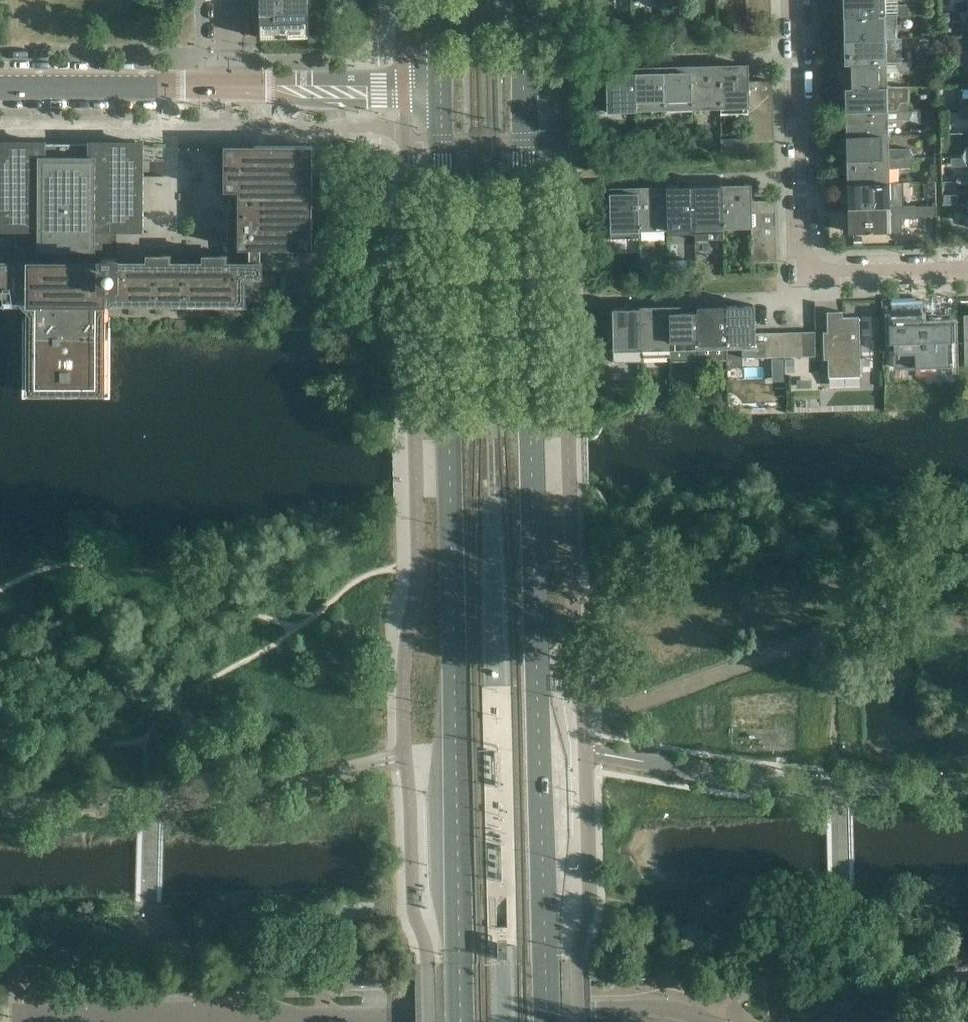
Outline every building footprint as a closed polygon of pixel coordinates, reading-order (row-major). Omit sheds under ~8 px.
[(303,0),(264,0),(264,2),(259,2),(260,15),(265,15),(303,14),(303,0)] [(770,0),(746,0),(747,10),(771,9),(770,0)] [(884,0),(844,0),(844,16),(909,14),(909,12),(906,4),(897,5),(894,12),(885,13),(884,0)] [(771,22),(771,9),(747,10),(747,23),(771,22)] [(304,37),(303,14),(265,15),(265,24),(260,24),(260,38),(304,37)] [(885,39),(885,17),(894,16),(897,24),(906,24),(909,16),(909,14),(844,16),(845,40),(885,39)] [(886,61),(885,39),(845,40),(845,64),(910,62),(910,60),(907,52),(898,53),(895,60),(886,61)] [(886,87),(886,65),(895,64),(899,72),(907,72),(910,64),(910,62),(845,64),(846,88),(886,87)] [(749,103),(748,94),(748,81),(748,65),(735,65),(735,70),(719,71),(720,104),(749,103)] [(692,105),(691,71),(691,66),(679,67),(679,72),(663,72),(664,105),(664,109),(692,108),(692,105)] [(720,104),(719,71),(719,66),(707,66),(707,71),(691,71),(692,105),(720,104)] [(664,105),(663,72),(663,67),(651,67),(651,72),(635,73),(636,106),(664,105)] [(636,106),(635,73),(635,68),(623,68),(623,73),(595,73),(595,84),(607,84),(607,86),(603,86),(603,100),(607,100),(607,107),(636,106)] [(773,93),(772,82),(772,81),(748,81),(748,94),(773,93)] [(887,109),(886,87),(846,88),(846,112),(912,110),(912,108),(908,100),(899,101),(896,108),(887,109)] [(773,105),(773,93),(748,94),(749,103),(749,106),(773,105)] [(773,117),(773,105),(749,106),(749,118),(773,117)] [(888,135),(887,120),(909,120),(912,112),(912,110),(846,112),(847,136),(888,135)] [(888,157),(888,135),(847,136),(848,160),(913,158),(913,156),(909,148),(901,149),(898,156),(888,157)] [(248,262),(226,262),(226,255),(204,255),(204,262),(170,262),(170,255),(148,255),(148,262),(116,262),(116,258),(111,258),(111,231),(118,231),(118,229),(140,229),(141,144),(57,143),(0,143),(0,228),(16,228),(16,261),(0,261),(0,302),(30,302),(30,392),(103,392),(103,302),(244,302),(244,298),(275,298),(275,276),(261,275),(261,262),(260,262),(260,248),(311,249),(311,231),(313,231),(314,149),(312,149),(312,146),(254,146),(254,144),(222,144),(221,176),(223,176),(223,191),(238,191),(238,207),(236,207),(236,246),(237,246),(237,249),(248,249),(248,262)] [(889,183),(888,161),(898,160),(901,168),(910,168),(913,160),(913,158),(848,160),(848,184),(889,183)] [(889,205),(889,183),(848,184),(849,208),(914,206),(914,204),(911,196),(902,197),(899,204),(889,205)] [(751,214),(751,201),(751,185),(738,185),(738,190),(722,190),(723,224),(752,223),(751,214)] [(695,224),(694,191),(694,186),(682,187),(682,191),(675,192),(675,187),(666,187),(667,225),(667,235),(695,234),(695,224)] [(723,224),(722,190),(722,186),(710,186),(710,191),(694,191),(695,224),(723,224)] [(667,225),(666,187),(654,187),(654,192),(647,192),(647,187),(638,188),(639,226),(667,225)] [(639,226),(638,188),(626,188),(626,193),(610,193),(610,206),(606,206),(606,220),(610,220),(610,227),(639,226)] [(775,213),(775,202),(775,200),(751,201),(751,214),(775,213)] [(890,231),(889,209),(899,208),(902,216),(911,216),(914,208),(914,206),(849,208),(849,232),(890,231)] [(776,225),(775,213),(751,214),(752,223),(752,226),(776,225)] [(776,237),(776,225),(752,226),(752,238),(776,237)] [(776,249),(776,237),(752,238),(752,250),(776,249)] [(777,262),(776,249),(752,250),(753,262),(777,262)] [(755,343),(754,333),(754,305),(725,306),(726,344),(754,343),(755,343)] [(698,344),(697,306),(669,307),(670,345),(698,344)] [(726,344),(725,306),(697,306),(698,344),(726,344)] [(670,345),(669,307),(641,308),(642,346),(670,345)] [(642,346),(641,308),(612,308),(613,326),(609,326),(609,340),(613,340),(613,350),(642,350),(642,346)] [(933,351),(932,315),(906,316),(906,310),(892,310),(893,364),(895,364),(895,368),(929,367),(929,376),(930,376),(930,375),(943,375),(943,367),(946,367),(945,354),(943,354),(943,351),(933,351)] [(860,368),(859,317),(842,317),(842,311),(827,312),(827,336),(823,336),(823,355),(828,355),(828,369),(860,368)] [(815,356),(815,331),(802,332),(803,357),(815,356)] [(767,357),(766,332),(754,333),(755,343),(754,343),(754,358),(767,357)] [(779,357),(778,332),(766,332),(767,357),(779,357)] [(791,357),(790,332),(778,332),(779,357),(791,357)] [(803,357),(802,332),(790,332),(791,357),(803,357)]
